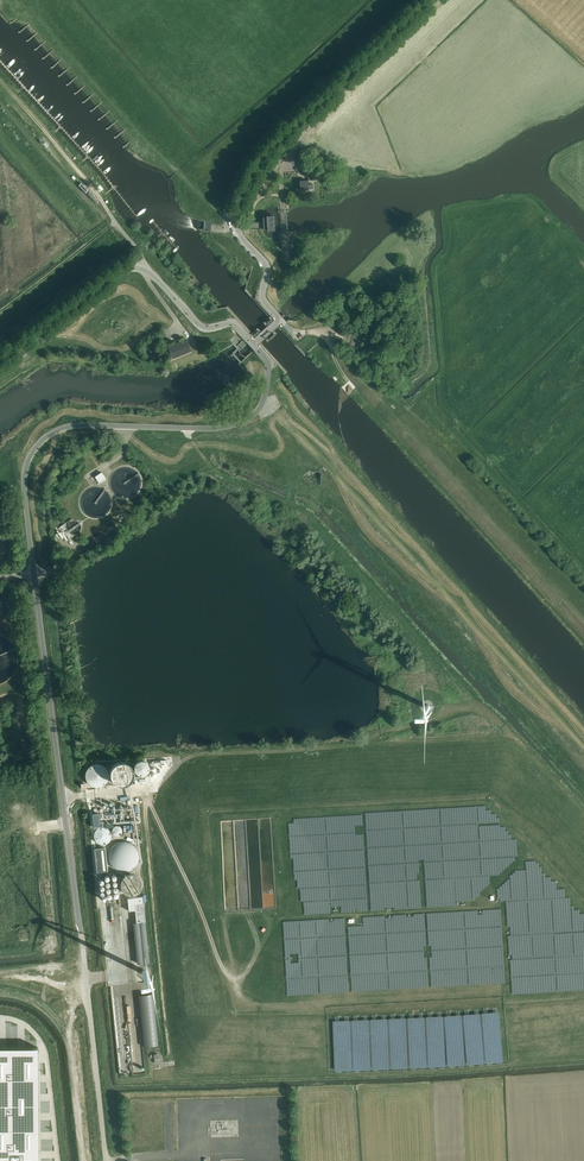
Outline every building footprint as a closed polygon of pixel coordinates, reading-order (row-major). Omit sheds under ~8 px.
[(318,180),(318,175),(308,175),(308,180),(299,181),(300,190),(309,190),(309,189),(313,189),(312,184),(308,184),(308,180),(318,180)] [(81,182),(79,185),(98,203),(100,200),(81,182)] [(267,230),(274,230),(274,215),(266,216),(266,217),(263,217),(263,224),(263,229),(267,229),(267,230)] [(186,339),(168,346),(173,358),(191,351),(186,339)] [(106,478),(102,472),(95,477),(99,482),(106,478)] [(89,770),(89,786),(103,785),(103,774),(103,770),(89,770)] [(118,836),(124,832),(120,825),(113,829),(118,836)] [(99,829),(95,840),(107,845),(113,830),(104,827),(103,830),(99,829)] [(137,841),(110,845),(113,865),(117,865),(118,872),(141,869),(137,841)] [(105,847),(94,849),(97,872),(107,871),(105,847)] [(140,872),(122,879),(128,897),(146,891),(140,872)] [(143,903),(134,904),(136,922),(145,921),(143,903)] [(159,1046),(156,994),(140,995),(143,1047),(159,1046)] [(395,1018),(352,1020),(352,1024),(360,1024),(360,1028),(361,1025),(364,1025),(365,1028),(366,1023),(367,1028),(375,1031),(368,1031),(369,1032),(372,1033),(375,1033),(375,1038),(377,1033),(377,1037),(378,1034),(382,1034),(382,1038),(386,1039),(386,1037),(388,1038),(389,1042),(391,1035),(391,1038),(394,1039),(396,1039),(395,1018)] [(0,1047),(0,1160),(39,1160),(38,1047),(0,1047)]
